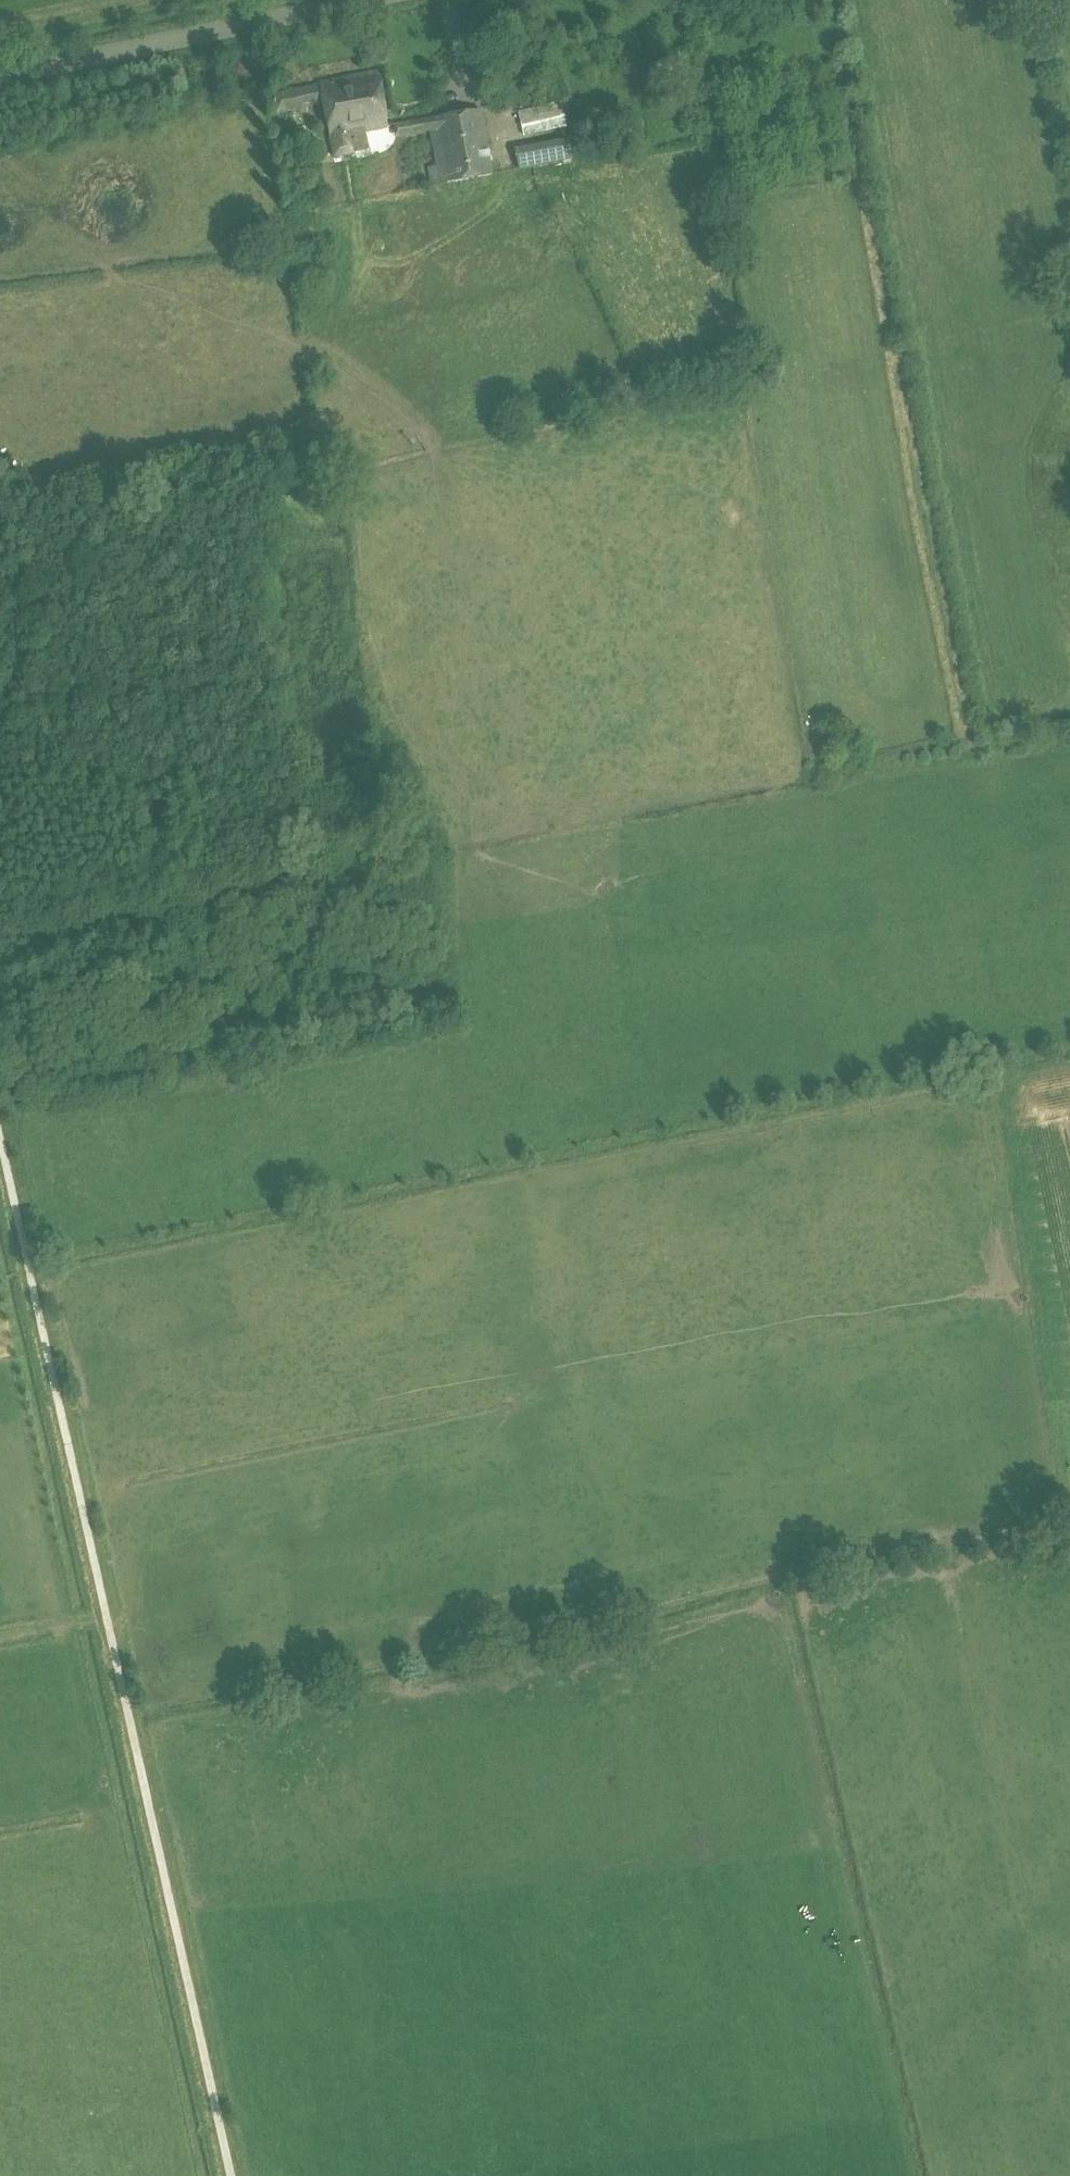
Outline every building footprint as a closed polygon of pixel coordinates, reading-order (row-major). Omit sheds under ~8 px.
[(367,131),(389,127),(379,74),(272,94),(276,114),(305,108),(304,105),(325,101),(335,157),(371,150),(367,131)] [(520,112),(525,136),(567,126),(562,102),(520,112)] [(394,126),(397,138),(431,133),(440,185),(495,175),(482,108),(394,126)] [(517,148),(520,169),(575,159),(571,137),(517,148)]
